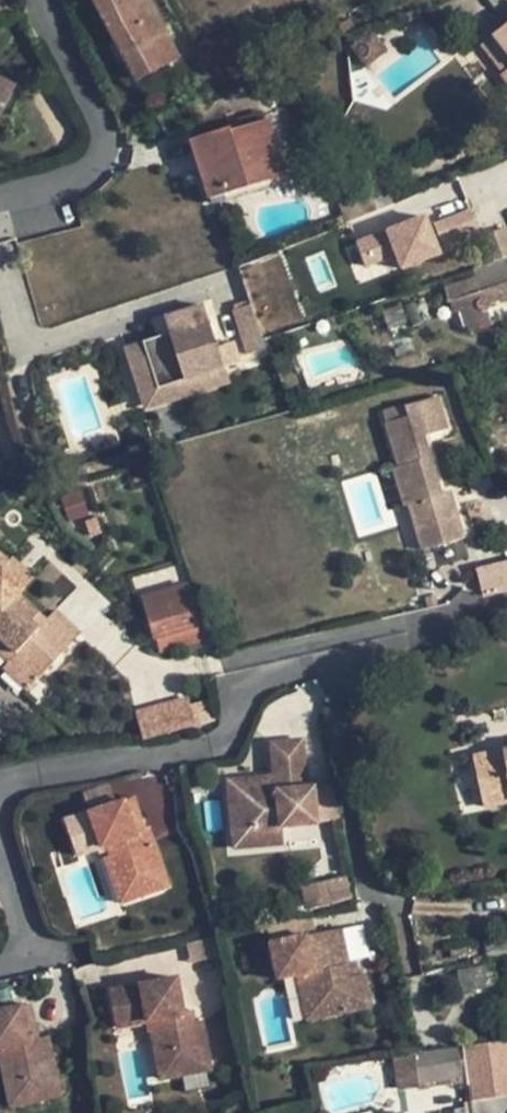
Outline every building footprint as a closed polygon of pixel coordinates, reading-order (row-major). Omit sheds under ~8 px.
[(149,0),(92,0),(136,81),(178,57),(149,0)] [(493,34),(506,52),(506,23),(493,34)] [(371,30),(350,47),(366,67),(386,51),(371,30)] [(480,44),(502,73),(506,70),(506,52),(493,34),(480,44)] [(225,78),(206,53),(188,67),(207,92),(225,78)] [(15,89),(0,81),(0,120),(15,89)] [(267,119),(230,131),(229,127),(189,140),(208,200),(285,177),(267,119)] [(434,218),(438,237),(476,228),(471,209),(434,218)] [(354,241),(368,279),(432,256),(418,218),(354,241)] [(506,256),(506,228),(483,236),(491,262),(506,256)] [(278,254),(244,267),(266,326),(300,313),(278,254)] [(444,288),(448,303),(452,302),(455,311),(462,309),(470,333),(493,326),(488,312),(490,310),(491,307),(491,306),(490,304),(503,300),(503,303),(506,302),(506,259),(506,258),(505,258),(472,269),(475,279),(444,288)] [(224,367),(204,305),(165,318),(164,316),(151,320),(157,338),(143,342),(158,388),(224,367)] [(268,348),(252,305),(233,311),(247,355),(268,348)] [(407,324),(402,305),(382,311),(389,330),(407,324)] [(229,383),(224,367),(158,388),(143,342),(124,348),(145,411),(229,383)] [(386,423),(399,466),(428,457),(422,436),(446,429),(437,396),(405,406),(408,416),(386,423)] [(439,494),(428,457),(399,466),(399,467),(394,468),(405,505),(409,504),(423,550),(464,538),(453,502),(443,505),(439,494)] [(489,477),(467,484),(470,495),(491,489),(492,489),(489,477)] [(491,489),(470,495),(471,502),(493,495),(491,489)] [(450,490),(439,494),(443,505),(453,502),(450,490)] [(85,516),(78,493),(61,498),(69,521),(85,516)] [(102,534),(97,517),(86,521),(91,538),(102,534)] [(47,670),(81,634),(56,610),(46,620),(19,594),(24,589),(4,570),(11,564),(9,562),(0,553),(0,639),(16,655),(23,647),(47,670)] [(9,562),(11,564),(4,570),(24,589),(35,577),(13,556),(9,562)] [(477,570),(482,596),(506,591),(506,563),(477,570)] [(197,625),(186,585),(143,598),(154,638),(197,625)] [(197,625),(154,638),(159,653),(202,641),(197,625)] [(0,639),(0,653),(9,662),(16,655),(0,639)] [(47,670),(23,647),(16,655),(9,662),(3,668),(28,691),(47,670)] [(188,698),(135,712),(142,741),(197,726),(190,705),(188,698)] [(208,699),(190,705),(197,726),(216,721),(208,699)] [(274,777),(227,781),(232,832),(283,828),(318,825),(314,787),(307,787),(302,740),(270,743),(274,777)] [(473,756),(484,808),(506,802),(506,749),(473,756)] [(81,794),(89,813),(116,803),(109,785),(81,794)] [(341,823),(333,785),(314,787),(318,825),(341,823)] [(89,813),(63,822),(75,856),(95,849),(97,852),(107,849),(109,856),(118,853),(134,898),(167,887),(151,843),(139,847),(135,836),(144,833),(132,797),(116,803),(89,813)] [(283,828),(232,832),(233,849),(284,844),(283,828)] [(135,836),(139,847),(151,843),(147,832),(144,833),(135,836)] [(134,898),(118,853),(109,856),(102,859),(118,904),(134,898)] [(345,875),(301,887),(307,909),(351,897),(345,875)] [(265,921),(270,943),(307,936),(303,918),(265,921)] [(270,944),(279,982),(298,978),(314,975),(324,1019),(372,1010),(365,974),(358,976),(346,978),(344,965),(348,963),(341,928),(307,936),(270,944)] [(348,963),(344,965),(346,978),(358,976),(355,962),(348,963)] [(495,964),(458,972),(461,993),(462,993),(500,985),(495,964)] [(324,1019),(314,975),(298,978),(307,1023),(324,1019)] [(177,978),(108,991),(115,1029),(146,1023),(149,1033),(151,1033),(167,1029),(176,1076),(209,1070),(200,1020),(192,1022),(179,1025),(177,1017),(183,1015),(177,978)] [(16,1056),(26,1103),(59,1096),(49,1047),(30,1051),(28,1040),(35,1039),(28,1004),(0,1010),(0,1060),(16,1056)] [(179,1025),(192,1022),(190,1014),(183,1015),(177,1017),(179,1025)] [(167,1029),(151,1033),(159,1080),(176,1076),(167,1029)] [(35,1039),(28,1040),(30,1051),(49,1047),(47,1037),(35,1039)] [(464,1047),(415,1054),(419,1089),(469,1081),(468,1077),(464,1047)] [(415,1054),(392,1058),(397,1092),(419,1089),(415,1054)] [(9,1106),(26,1103),(16,1056),(0,1060),(9,1106)]
